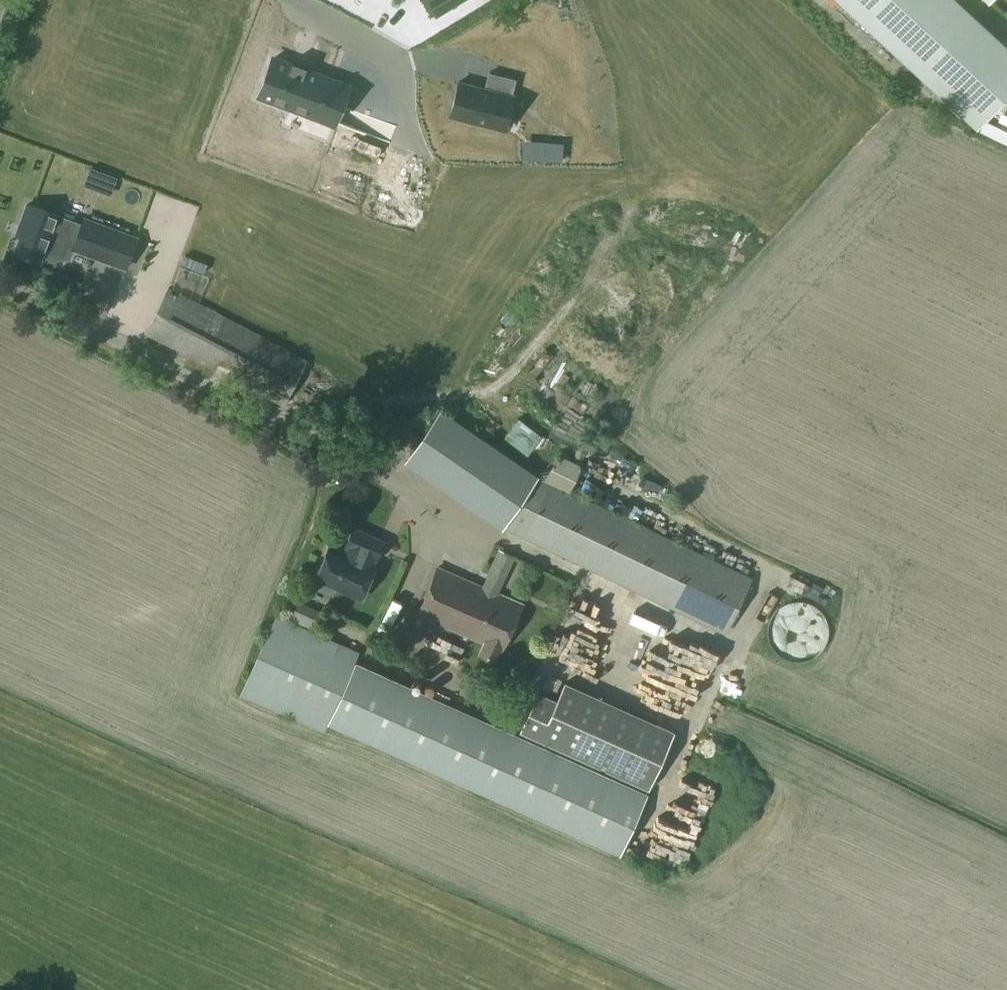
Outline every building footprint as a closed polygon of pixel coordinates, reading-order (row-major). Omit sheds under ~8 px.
[(418,2),(431,21),(461,0),(421,0),(418,2)] [(955,0),(834,0),(976,129),(1006,95),(1006,47),(955,0)] [(273,57),(259,95),(307,113),(310,103),(335,112),(344,87),(320,77),(320,75),(304,69),(304,67),(292,63),(292,64),(273,57)] [(513,96),(510,95),(514,80),(488,73),(484,89),(458,82),(449,116),(505,130),(513,96)] [(115,177),(90,168),(84,185),(108,195),(115,177)] [(23,229),(14,252),(39,261),(44,246),(63,253),(63,254),(64,254),(68,243),(74,245),(72,249),(125,268),(136,238),(84,219),(81,226),(55,217),(56,215),(27,205),(18,227),(23,229)] [(306,360),(169,287),(146,331),(283,403),(306,360)] [(625,331),(625,312),(592,312),(592,329),(581,329),(581,350),(599,350),(598,332),(625,331)] [(723,633),(750,578),(537,475),(458,422),(457,422),(438,411),(418,439),(413,431),(374,428),(367,435),(366,449),(373,457),(405,459),(403,461),(422,475),(421,476),(500,530),(723,633)] [(312,579),(361,601),(377,565),(373,563),(374,560),(377,561),(386,541),(352,526),(343,547),(345,548),(344,550),(328,543),(312,579)] [(481,588),(437,568),(416,616),(482,645),(478,654),(494,661),(498,652),(499,653),(520,604),(498,594),(515,557),(498,549),(486,575),(487,575),(481,588)] [(292,598),(284,616),(306,626),(314,608),(292,598)] [(799,651),(809,654),(822,618),(776,601),(770,618),(774,620),(769,632),(763,648),(796,660),(799,651)] [(610,625),(607,602),(579,606),(582,629),(560,632),(562,647),(577,645),(578,652),(602,649),(599,627),(610,625)] [(345,732),(448,778),(618,854),(645,795),(396,683),(401,672),(376,661),(371,671),(354,663),(359,652),(276,615),(239,696),(341,742),(345,732)] [(683,686),(687,661),(667,649),(667,650),(658,645),(661,639),(646,630),(637,644),(673,666),(639,660),(635,658),(633,668),(646,670),(658,678),(654,685),(636,682),(633,701),(644,703),(659,712),(667,713),(679,692),(683,686)] [(520,730),(648,787),(673,731),(564,682),(556,700),(537,692),(520,730)]
